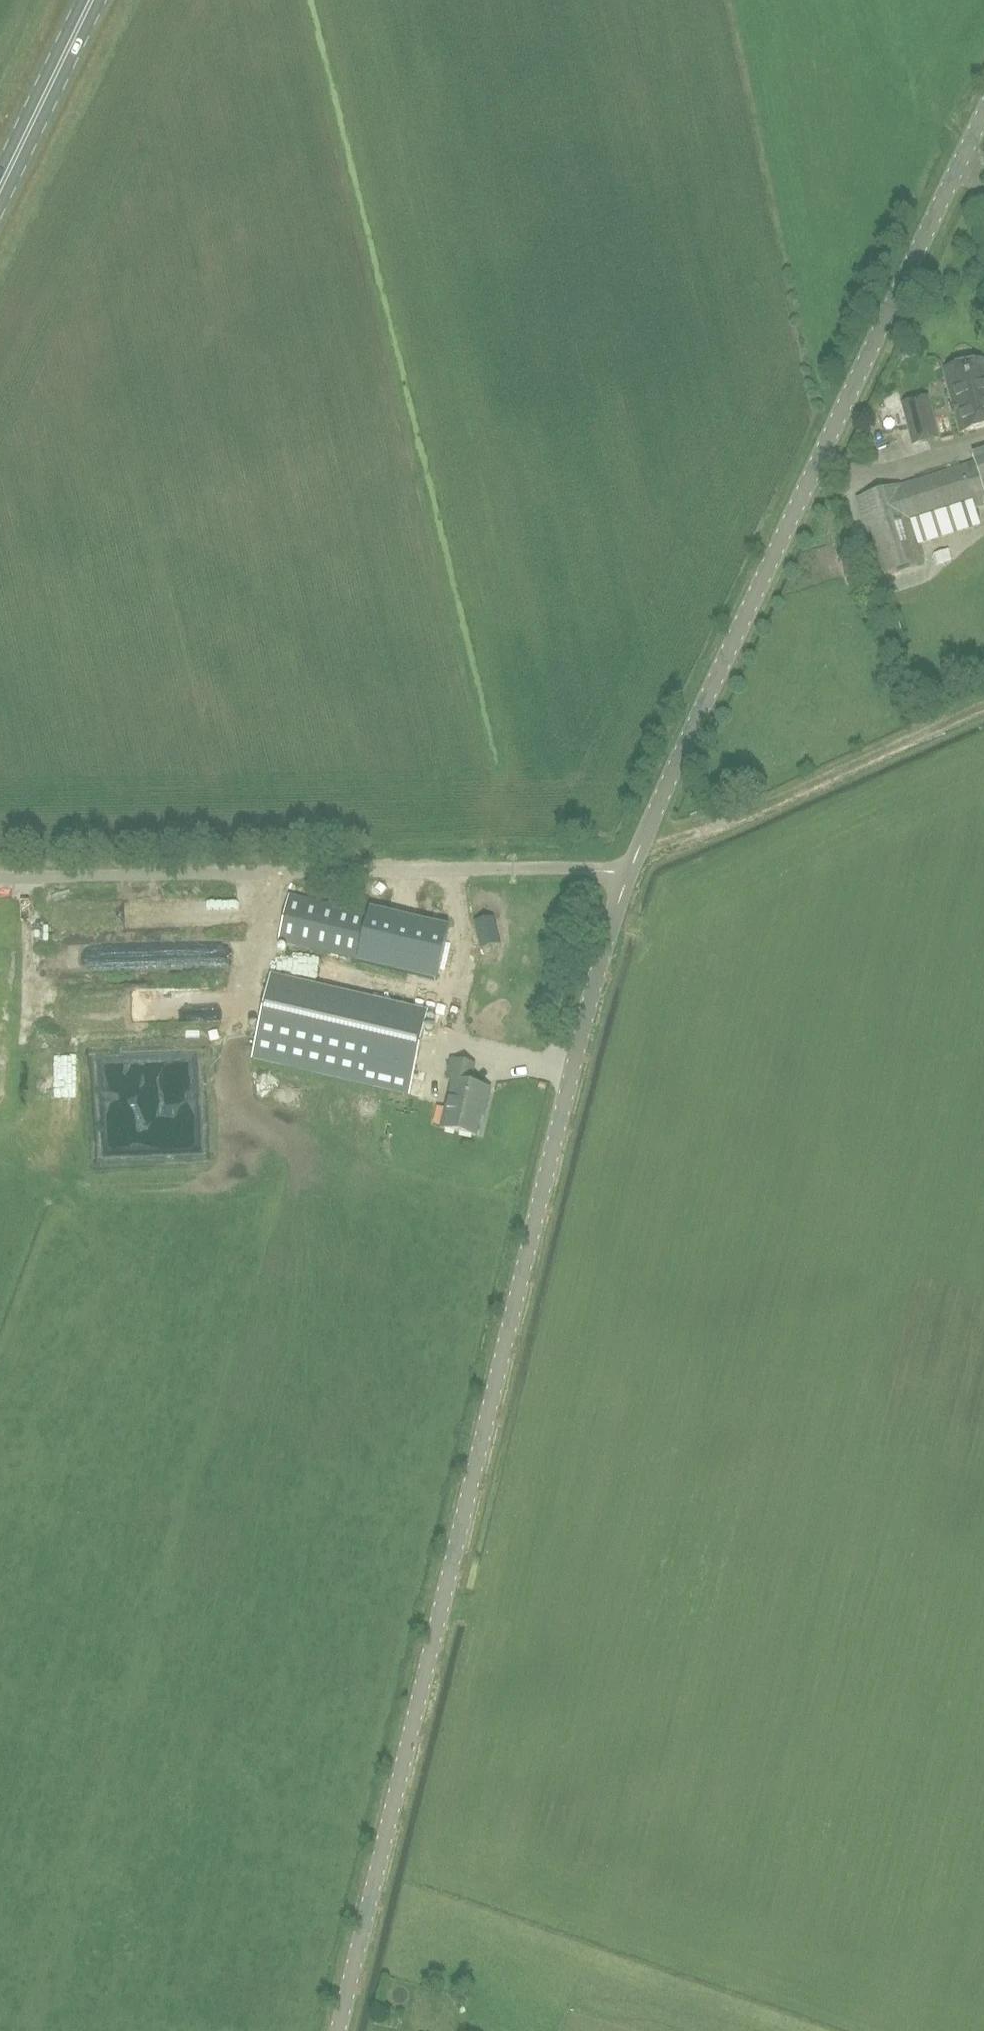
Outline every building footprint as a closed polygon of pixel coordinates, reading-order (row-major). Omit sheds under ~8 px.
[(949,392),(960,431),(983,425),(983,358),(943,369),(949,392)] [(905,413),(914,444),(935,438),(926,407),(905,413)] [(973,502),(975,501),(977,509),(983,507),(983,459),(899,486),(899,485),(857,499),(883,576),(924,562),(919,547),(981,526),(973,502)] [(369,915),(290,896),(279,941),(358,960),(369,915)] [(475,921),(480,949),(500,945),(495,918),(475,921)] [(393,941),(400,967),(455,952),(448,927),(393,941)] [(429,1013),(271,976),(251,1059),(409,1096),(429,1013)] [(443,1129),(476,1136),(482,1109),(486,1109),(490,1089),(472,1085),(476,1066),(452,1060),(447,1080),(453,1081),(443,1129)]
